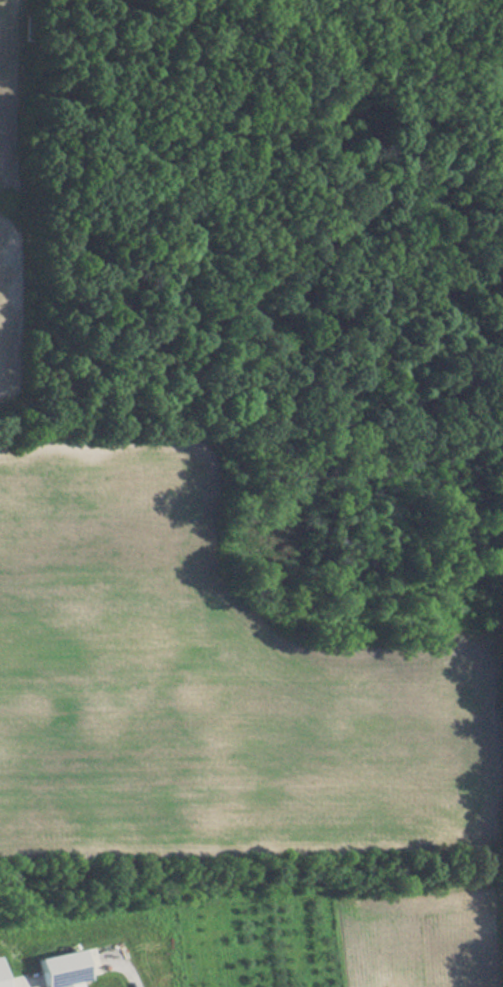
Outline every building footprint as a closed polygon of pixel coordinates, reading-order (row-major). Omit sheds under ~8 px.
[(36,977),(25,979),(26,986),(29,986),(38,985),(38,986),(79,986),(78,980),(82,979),(77,950),(33,958),(36,977)]
